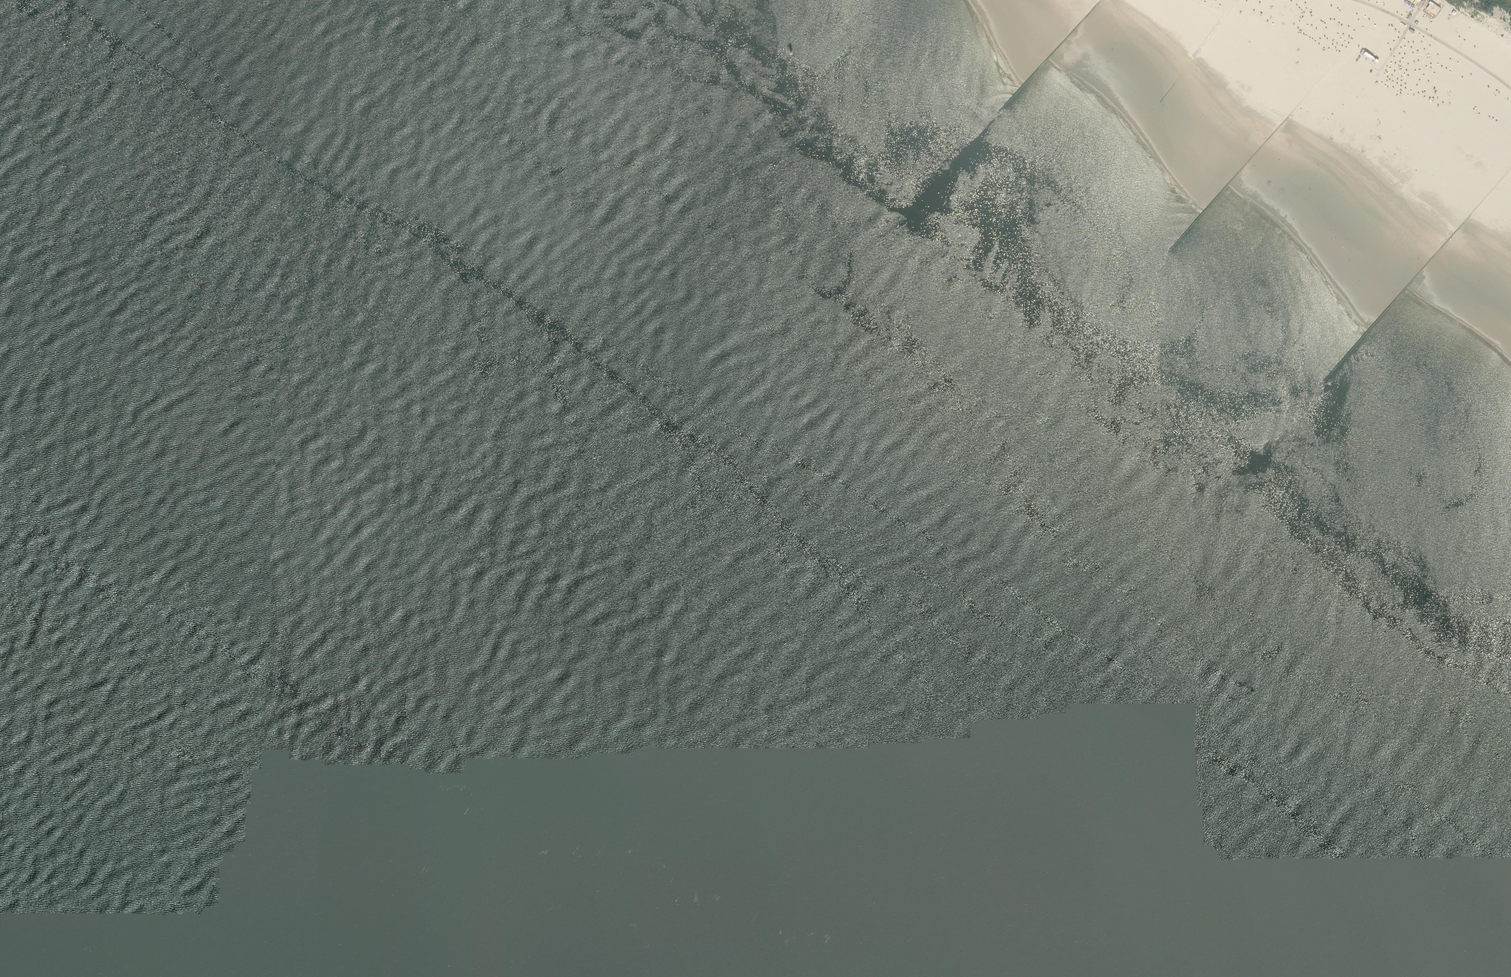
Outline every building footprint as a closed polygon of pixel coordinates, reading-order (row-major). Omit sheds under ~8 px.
[(1436,15),(1441,7),(1430,0),(1425,8),(1436,15)] [(1453,16),(1449,22),(1457,28),(1461,22),(1453,16)] [(1366,50),(1363,54),(1376,64),(1379,59),(1366,50)]
